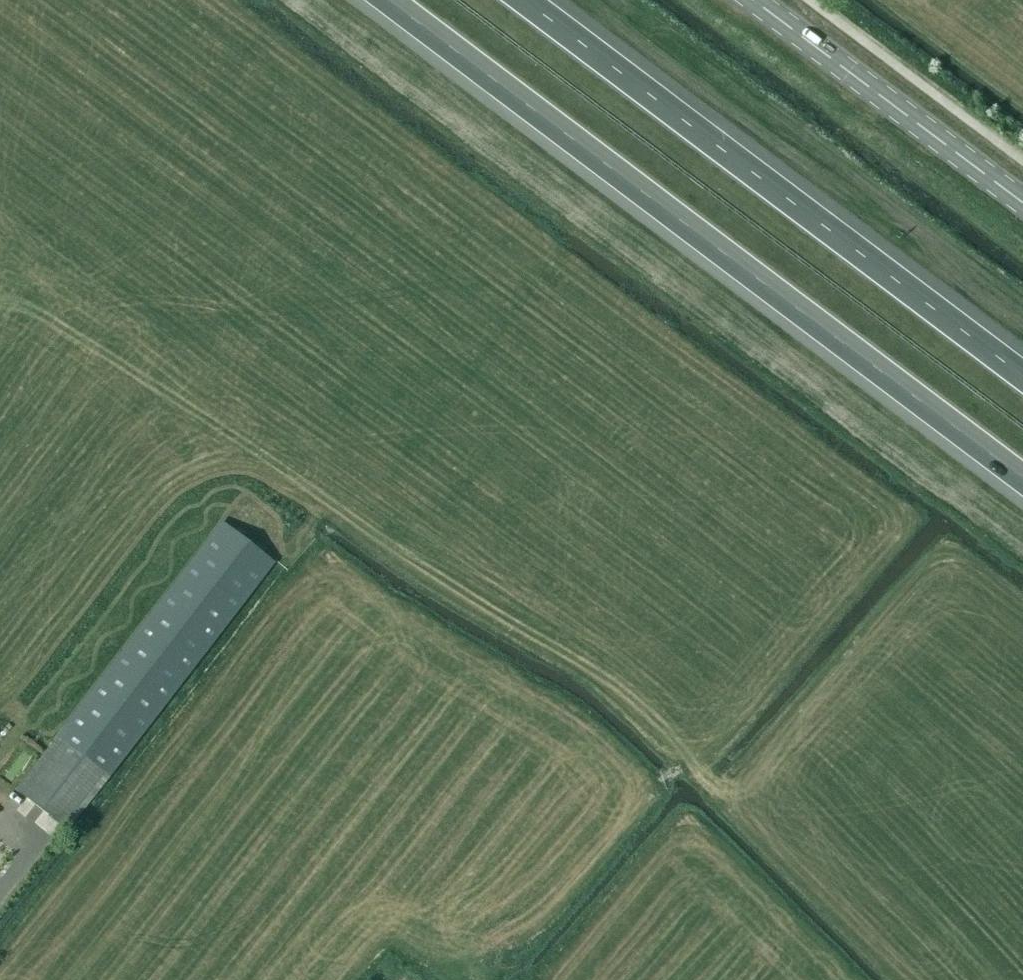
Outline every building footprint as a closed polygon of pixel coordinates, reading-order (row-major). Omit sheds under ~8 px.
[(68,830),(109,776),(274,562),(223,523),(58,737),(17,791),(68,830)]
